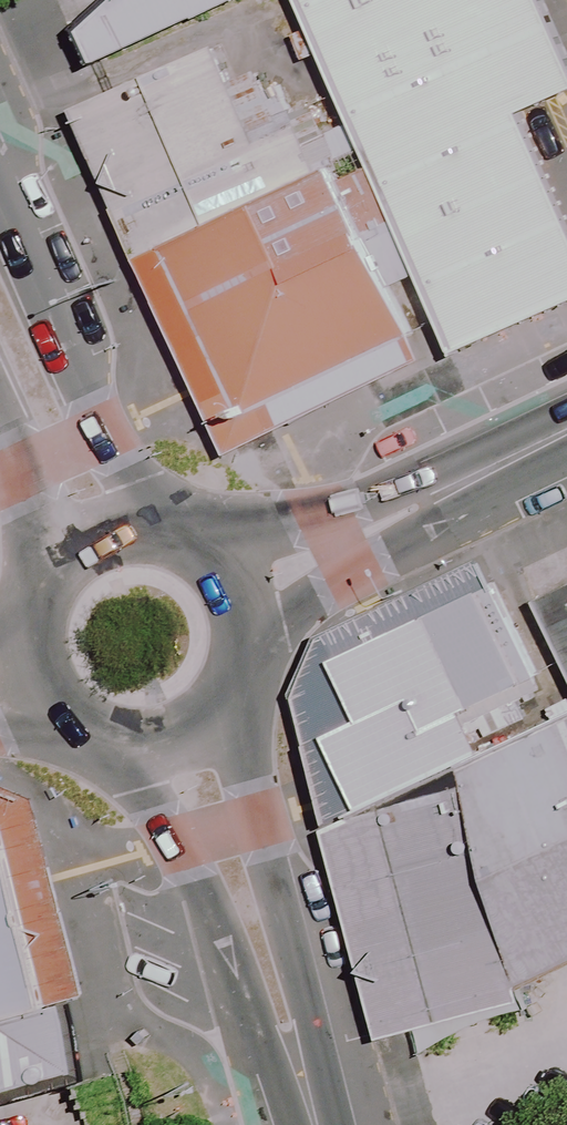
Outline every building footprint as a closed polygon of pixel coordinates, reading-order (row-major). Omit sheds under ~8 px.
[(75,25),(91,59),(222,0),(103,0),(75,25)] [(539,0),(303,0),(452,346),(566,297),(566,258),(503,109),(566,82),(566,64),(539,0)] [(256,30),(81,104),(226,443),(401,368),(256,30)] [(539,593),(566,655),(566,579),(539,593)] [(495,581),(355,640),(323,668),(320,699),(413,1037),(566,963),(566,709),(556,714),(495,581)] [(0,812),(0,1117),(105,1088),(36,818),(4,810),(0,812)]
